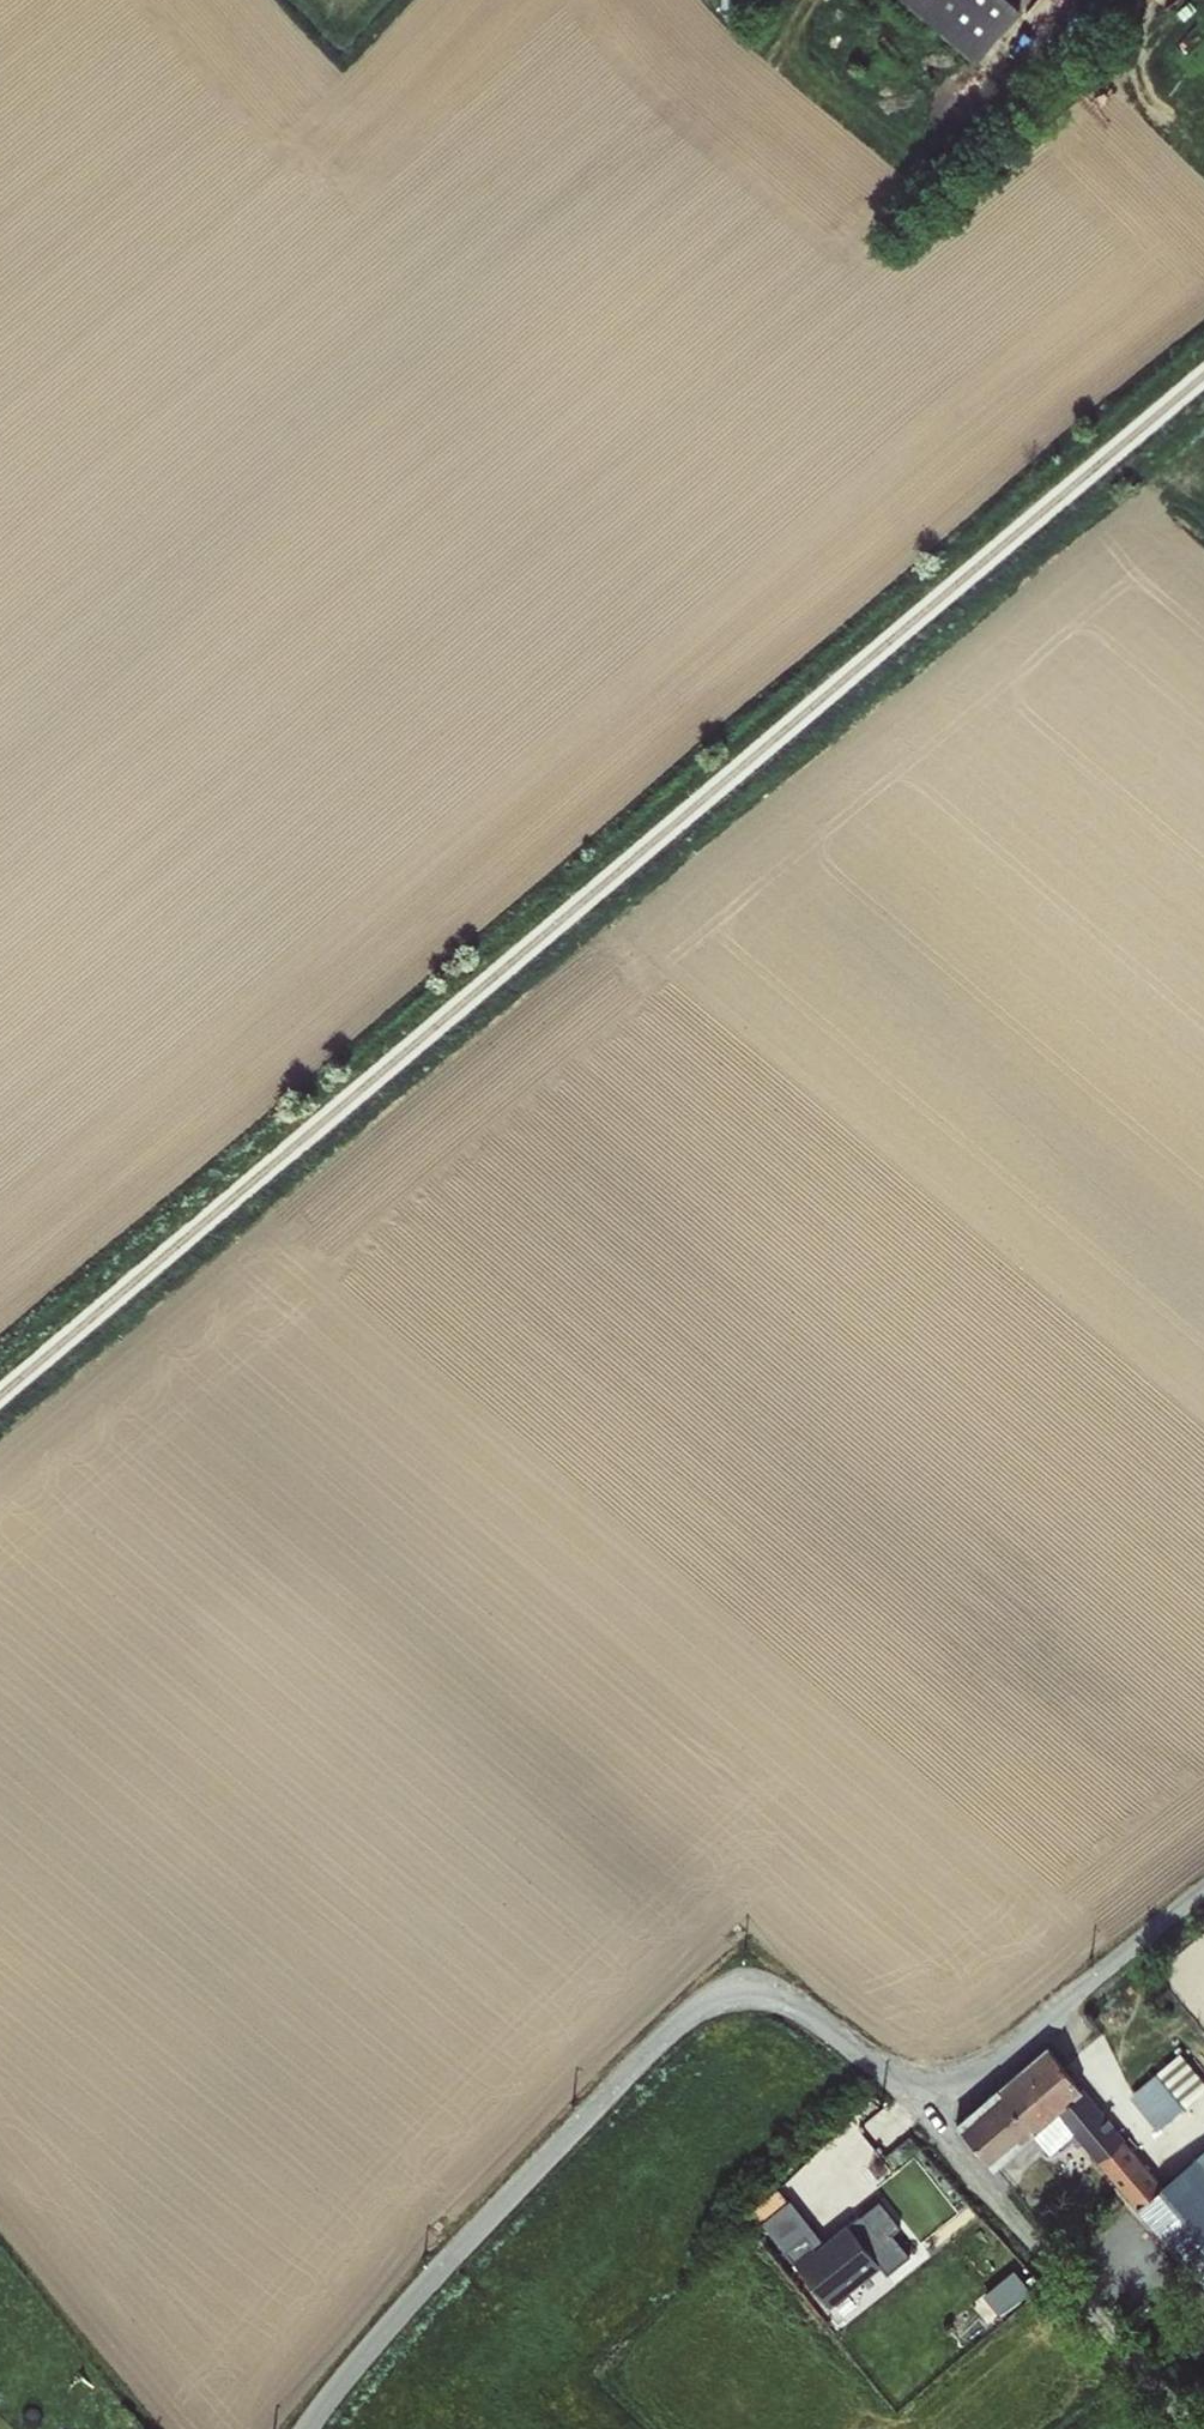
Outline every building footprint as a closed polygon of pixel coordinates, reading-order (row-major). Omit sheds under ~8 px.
[(979,65),(1032,0),(897,0),(979,65)] [(1089,2063),(1087,2065),(1060,2033),(958,2121),(1001,2171),(1040,2137),(1056,2155),(1083,2132),(1203,2271),(1203,2153),(1183,2171),(1089,2063)] [(1172,2063),(1188,2099),(1203,2092),(1203,2070),(1196,2052),(1172,2063)] [(890,2199),(821,2241),(816,2232),(798,2243),(836,2302),(913,2254),(897,2227),(904,2222),(890,2199)]
